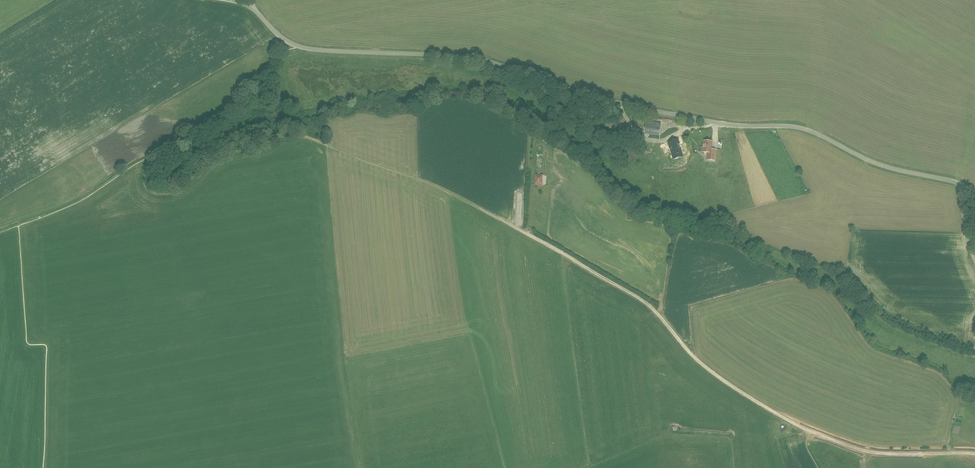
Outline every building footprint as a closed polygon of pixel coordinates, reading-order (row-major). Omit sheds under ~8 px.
[(646,122),(644,134),(660,136),(661,123),(646,122)] [(681,148),(680,144),(679,140),(678,138),(674,139),(667,142),(669,148),(670,148),(673,159),(678,157),(684,157),(681,148)] [(704,141),(703,152),(708,153),(708,160),(715,161),(716,150),(711,149),(712,141),(704,141)] [(535,174),(535,185),(542,185),(543,175),(535,174)]
